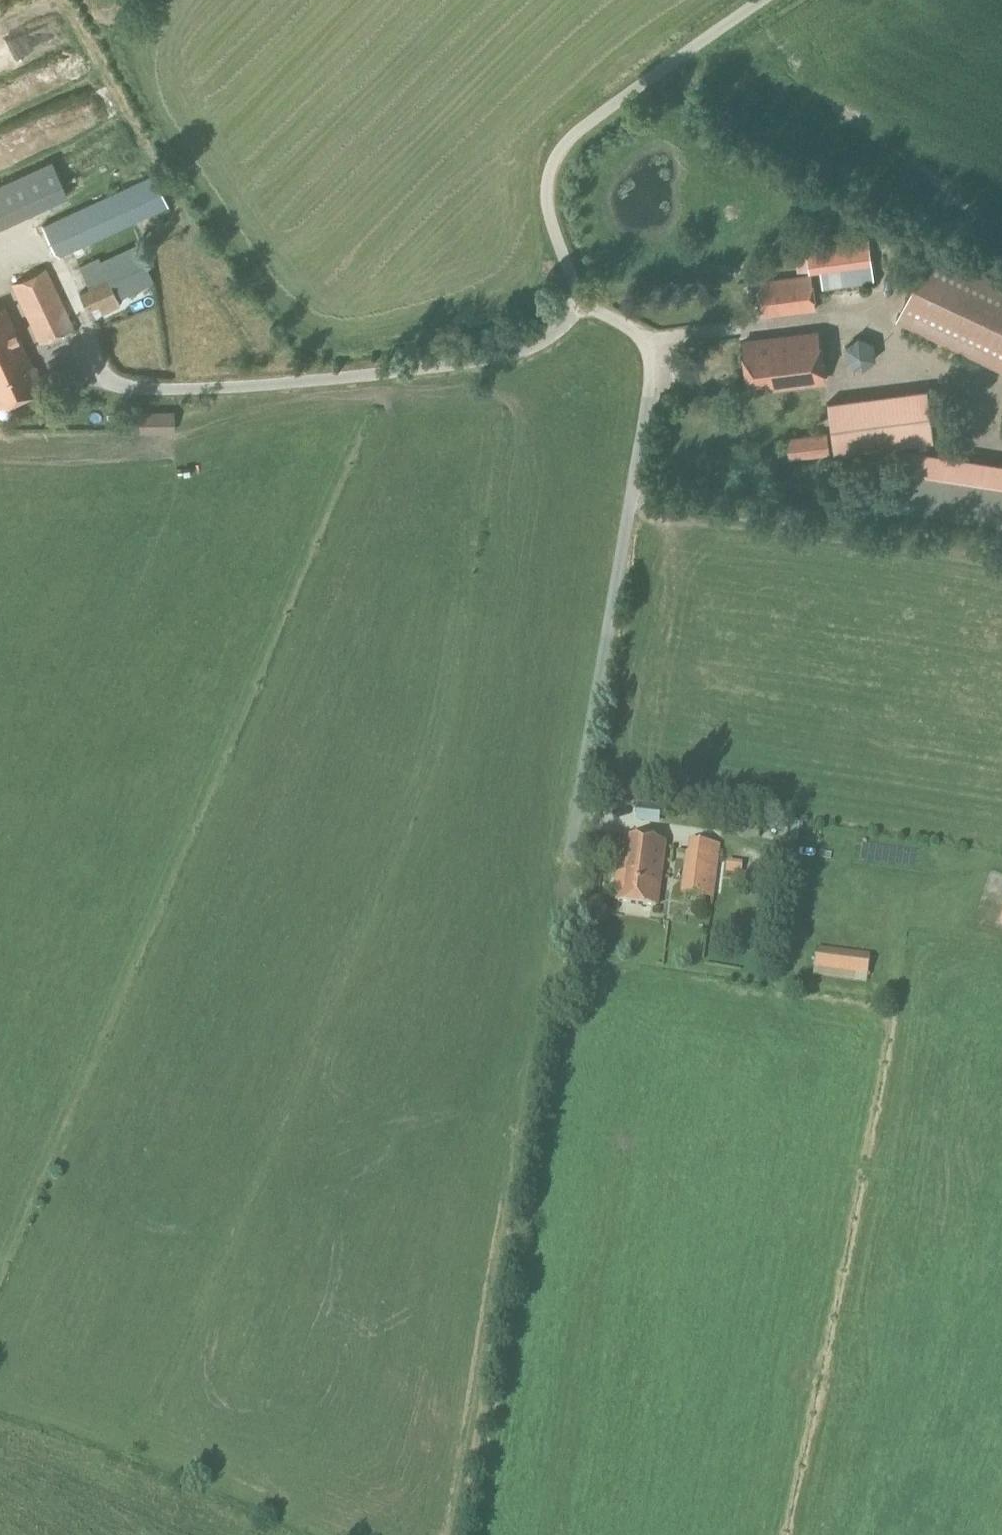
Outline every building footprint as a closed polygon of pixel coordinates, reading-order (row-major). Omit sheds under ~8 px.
[(703,80),(696,85),(702,95),(710,89),(703,80)] [(66,194),(51,161),(0,185),(0,224),(66,194)] [(56,257),(147,215),(169,205),(154,172),(40,224),(56,257)] [(857,218),(854,226),(871,233),(874,224),(857,218)] [(872,262),(868,237),(806,245),(809,268),(810,270),(821,269),(872,262)] [(988,357),(1001,364),(1001,276),(931,242),(897,315),(988,357)] [(795,247),(798,270),(809,268),(806,245),(795,247)] [(109,278),(108,278),(98,257),(82,265),(91,286),(78,292),(86,310),(94,307),(96,312),(100,310),(101,312),(120,304),(109,278)] [(116,275),(125,293),(154,280),(146,261),(116,275)] [(824,287),(874,280),(872,262),(821,269),(824,287)] [(39,343),(74,327),(45,266),(10,282),(39,343)] [(759,281),(763,315),(815,309),(811,275),(759,281)] [(43,384),(5,304),(0,306),(0,404),(43,384)] [(744,340),(750,390),(825,381),(819,331),(744,340)] [(877,359),(875,342),(859,336),(846,346),(848,362),(863,369),(877,359)] [(835,451),(900,441),(934,438),(928,388),(894,391),(828,399),(835,451)] [(789,458),(831,453),(828,431),(786,436),(789,458)] [(910,448),(901,507),(1001,522),(1001,461),(910,448)] [(798,841),(800,822),(792,821),(790,841),(798,841)] [(657,907),(666,843),(626,837),(621,874),(617,874),(615,891),(619,892),(617,902),(657,907)] [(688,853),(683,891),(713,895),(719,846),(691,842),(690,853),(688,853)] [(869,974),(872,954),(818,947),(815,967),(869,974)]
